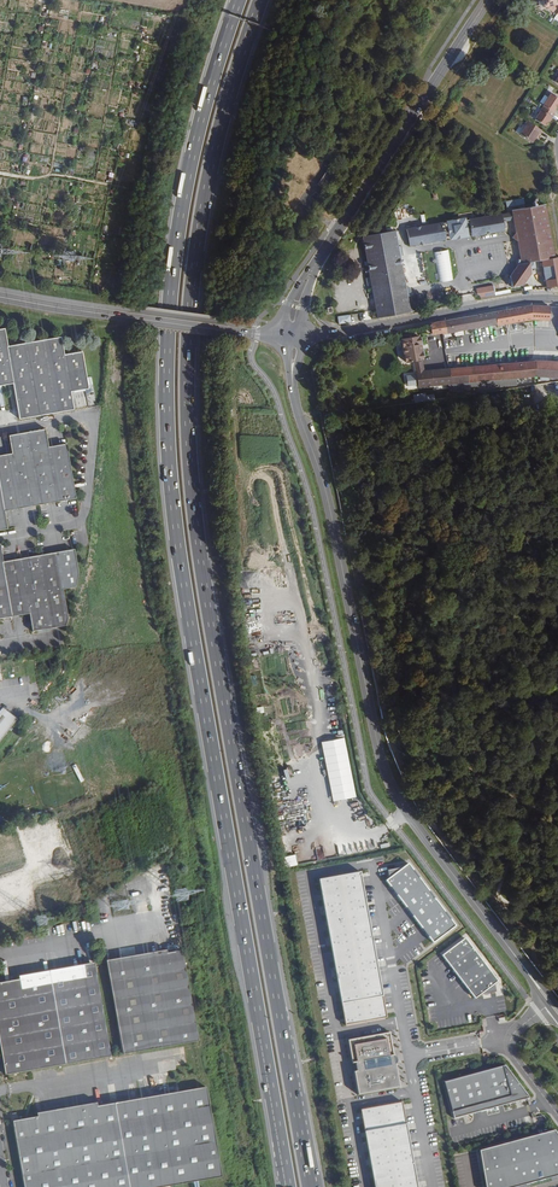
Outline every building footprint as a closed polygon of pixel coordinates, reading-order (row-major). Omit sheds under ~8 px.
[(556,14),(557,11),(557,5),(556,0),(543,0),(544,7),(547,7),(548,9),(556,14)] [(543,106),(544,106),(553,112),(556,108),(557,105),(557,98),(552,93),(543,106)] [(545,125),(549,120),(553,113),(553,112),(544,106),(535,119),(545,125)] [(538,138),(542,130),(527,121),(525,124),(527,125),(520,135),(532,142),(536,137),(538,138)] [(328,168),(317,184),(324,189),(334,172),(328,168)] [(544,203),(513,208),(514,220),(516,231),(517,239),(518,239),(522,262),(518,263),(509,275),(511,285),(521,284),(530,271),(529,261),(554,257),(544,203)] [(513,212),(501,214),(503,222),(514,220),(513,212)] [(464,220),(466,229),(470,228),(471,232),(472,235),(504,230),(501,214),(464,220)] [(464,219),(448,221),(450,231),(445,232),(445,236),(450,235),(451,237),(467,235),(466,232),(471,232),(470,228),(466,229),(464,220),(464,219)] [(406,228),(409,244),(446,238),(445,236),(445,232),(450,231),(448,221),(443,222),(406,228)] [(378,318),(408,312),(405,297),(404,287),(398,254),(397,245),(394,229),(375,232),(363,234),(376,309),(376,310),(377,313),(378,318)] [(346,283),(339,285),(341,292),(348,291),(346,283)] [(477,288),(479,298),(496,294),(494,284),(477,288)] [(340,316),(341,324),(353,322),(352,314),(347,315),(340,316)] [(550,328),(551,316),(526,315),(440,331),(443,343),(488,333),(489,335),(529,327),(550,328)] [(11,381),(18,417),(72,408),(69,390),(86,386),(80,349),(62,352),(59,334),(34,338),(19,341),(5,343),(2,326),(0,326),(0,383),(11,381)] [(435,332),(428,334),(430,345),(436,343),(435,332)] [(415,349),(404,350),(400,351),(402,369),(408,369),(417,368),(415,349)] [(557,384),(557,368),(528,368),(528,369),(528,383),(557,384)] [(529,386),(528,383),(528,369),(499,373),(419,384),(416,374),(409,375),(414,399),(529,386)] [(3,526),(0,508),(73,495),(64,442),(46,445),(43,427),(6,433),(9,451),(0,453),(0,527),(3,526)] [(25,615),(28,633),(61,627),(63,619),(58,591),(71,589),(74,575),(70,549),(0,561),(0,619),(25,615)] [(23,660),(11,662),(14,674),(26,672),(23,660)] [(16,720),(2,709),(0,711),(0,741),(16,720)] [(301,721),(302,734),(313,734),(312,720),(301,721)] [(345,737),(322,742),(333,801),(356,797),(345,737)] [(294,765),(287,767),(289,776),(296,774),(294,765)] [(409,863),(386,880),(434,943),(457,925),(409,863)] [(364,871),(322,879),(350,1024),(391,1016),(364,871)] [(14,895),(4,900),(8,907),(18,903),(14,895)] [(465,938),(442,955),(475,998),(480,994),(496,992),(494,984),(497,981),(465,938)] [(123,1051),(172,1042),(179,1041),(197,1038),(182,950),(151,955),(151,952),(107,959),(123,1051)] [(93,961),(19,974),(20,978),(0,981),(0,1044),(5,1072),(111,1054),(93,961)] [(363,1093),(405,1085),(394,1030),(353,1038),(363,1093)] [(502,1105),(530,1098),(505,1065),(444,1082),(454,1119),(473,1113),(471,1106),(500,1099),(502,1105)] [(25,1186),(154,1186),(222,1176),(206,1086),(187,1090),(181,1091),(96,1106),(96,1103),(38,1113),(39,1116),(14,1121),(25,1186)] [(500,1099),(471,1106),(473,1113),(502,1105),(500,1099)] [(366,1108),(381,1186),(424,1186),(408,1100),(366,1108)] [(554,1130),(479,1150),(486,1186),(514,1186),(557,1175),(557,1136),(554,1130)] [(514,1186),(527,1186),(557,1178),(557,1175),(514,1186)]
